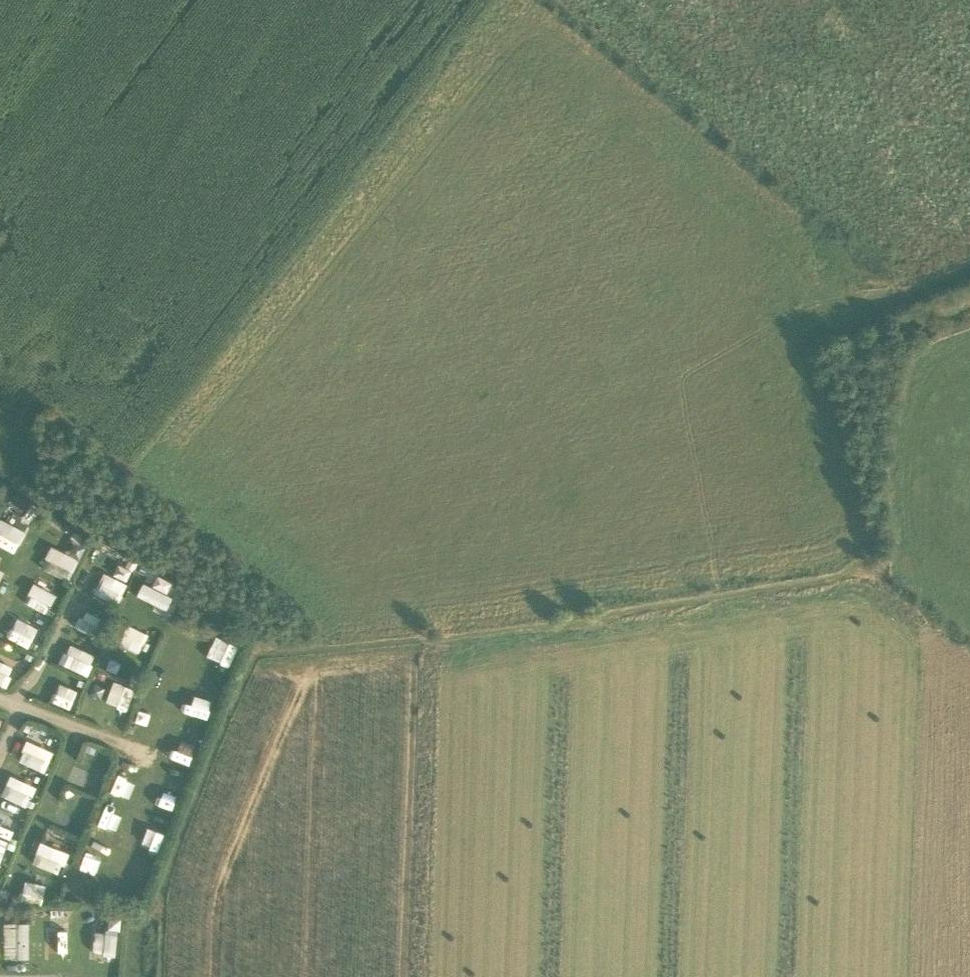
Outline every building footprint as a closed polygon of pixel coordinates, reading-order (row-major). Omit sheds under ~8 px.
[(0,523),(0,545),(15,553),(26,530),(2,519),(0,523)] [(69,581),(80,559),(51,545),(40,567),(69,581)] [(48,613),(57,593),(33,582),(25,602),(48,613)] [(137,590),(133,601),(155,609),(159,598),(137,590)] [(7,637),(31,646),(39,625),(14,616),(7,637)] [(124,628),(119,647),(140,652),(145,633),(124,628)] [(7,686),(16,666),(0,660),(0,683),(7,686)] [(128,710),(136,688),(114,680),(106,701),(128,710)] [(52,702),(72,707),(77,688),(57,683),(52,702)] [(28,739),(19,760),(46,771),(54,750),(28,739)] [(131,789),(137,774),(120,768),(115,783),(131,789)] [(9,774),(2,795),(31,805),(39,785),(9,774)] [(61,872),(69,851),(40,841),(32,862),(61,872)] [(127,876),(146,883),(153,864),(134,857),(127,876)] [(21,900),(43,902),(45,882),(24,880),(21,900)] [(108,918),(108,931),(94,931),(94,951),(119,952),(119,918),(108,918)] [(30,957),(30,921),(4,921),(4,957),(30,957)] [(73,958),(73,929),(48,929),(47,957),(73,958)]
